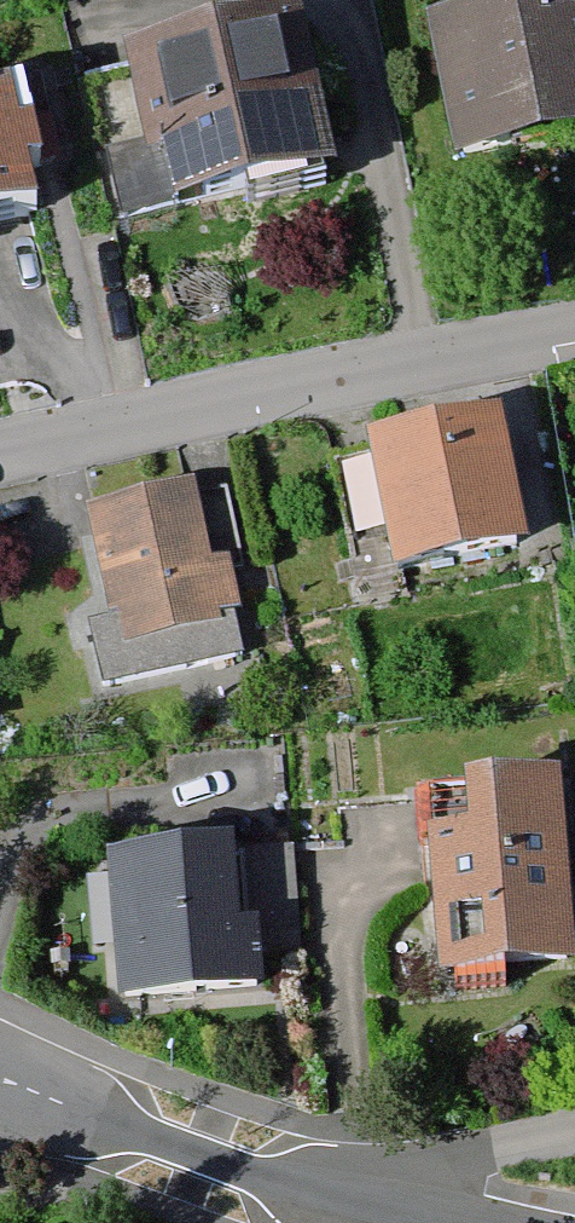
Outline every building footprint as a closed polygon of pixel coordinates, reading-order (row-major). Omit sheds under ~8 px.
[(122,21),(160,189),(334,150),(300,0),(216,0),(122,21)] [(464,144),(574,113),(574,0),(422,0),(464,144)] [(0,54),(0,174),(41,165),(17,50),(0,54)] [(502,390),(358,420),(385,556),(530,527),(502,390)] [(218,479),(89,502),(113,638),(242,615),(218,479)] [(559,779),(430,786),(440,960),(569,953),(559,779)] [(250,827),(108,837),(118,976),(260,966),(250,827)]
